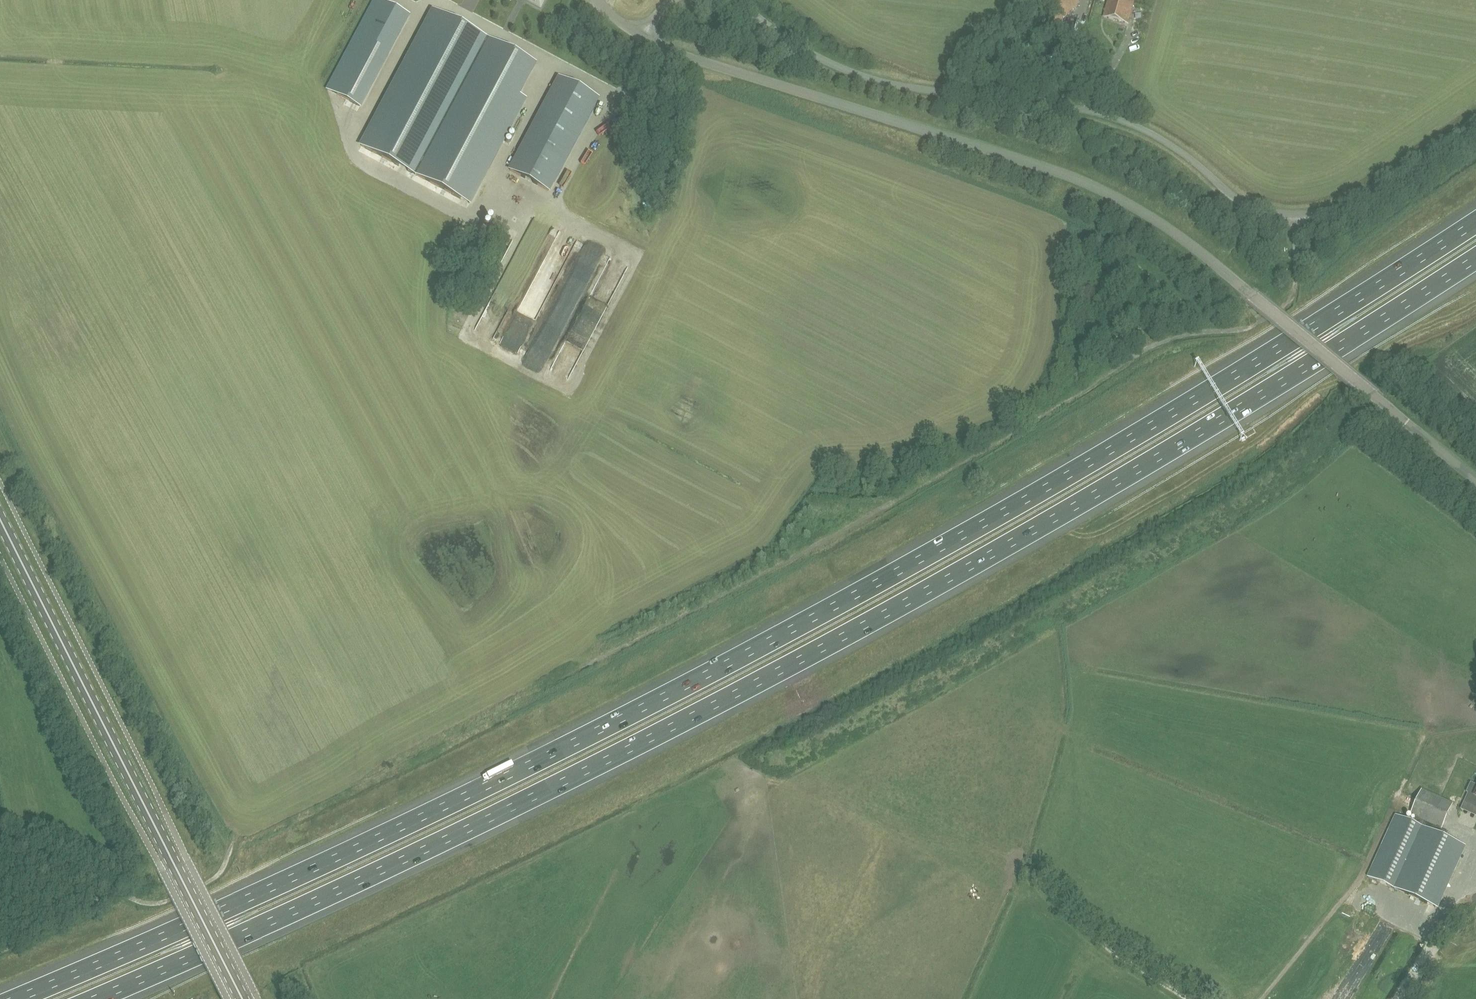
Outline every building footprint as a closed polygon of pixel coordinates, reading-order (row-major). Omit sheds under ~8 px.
[(377,0),(375,0),(328,89),(360,106),(408,16),(377,0)] [(1075,1),(1074,0),(1038,0),(1034,4),(1052,23),(1075,1)] [(1128,24),(1134,0),(1109,0),(1105,17),(1128,24)] [(524,100),(517,96),(533,65),(433,11),(361,146),(469,203),(524,100)] [(549,190),(598,99),(559,78),(510,170),(549,190)] [(1443,239),(1468,227),(1465,220),(1440,232),(1443,239)] [(1372,277),(1349,295),(1353,300),(1376,283),(1372,277)] [(1314,315),(1307,320),(1310,325),(1317,320),(1314,315)] [(900,614),(872,626),(874,632),(903,619),(900,614)] [(1453,804),(1422,790),(1410,816),(1416,819),(1423,822),(1441,830),(1453,804)] [(1414,824),(1395,815),(1367,877),(1400,892),(1428,830),(1420,827),(1423,822),(1416,819),(1414,824)] [(1463,846),(1428,830),(1400,892),(1435,907),(1463,846)]
